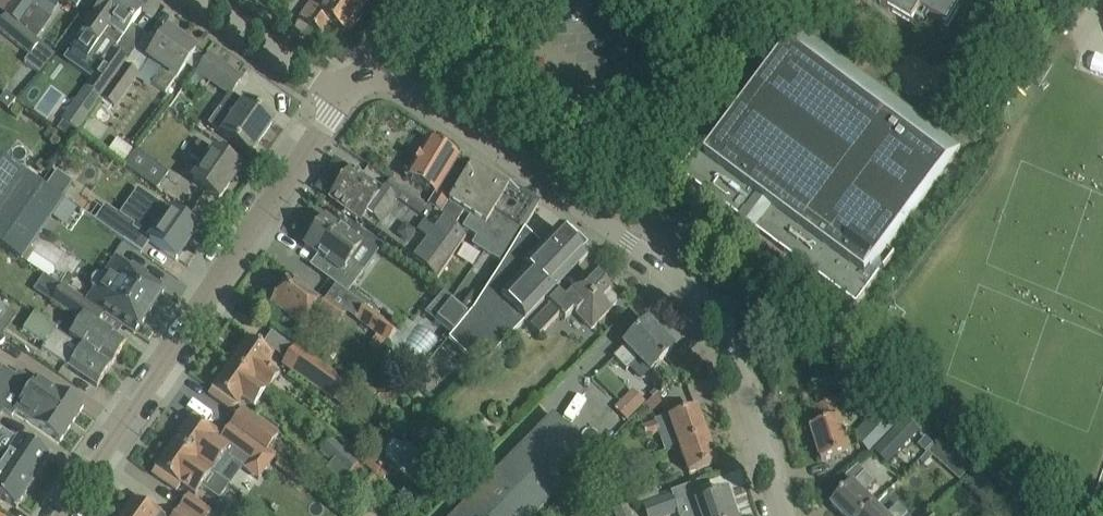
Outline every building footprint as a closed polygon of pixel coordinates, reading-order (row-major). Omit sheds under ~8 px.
[(4,10),(12,0),(0,0),(0,7),(4,10)] [(4,16),(33,40),(61,0),(39,0),(38,0),(16,0),(4,16)] [(115,48),(140,13),(122,0),(105,0),(93,17),(85,12),(63,43),(87,58),(101,38),(115,48)] [(351,0),(313,0),(300,18),(321,33),(329,22),(344,33),(362,7),(351,0)] [(912,24),(920,11),(947,27),(963,0),(872,0),(912,24)] [(1089,2),(1090,0),(1066,0),(1062,5),(1076,17),(1089,2)] [(4,16),(0,22),(0,33),(28,56),(22,62),(39,76),(54,56),(33,40),(4,16)] [(165,94),(195,52),(166,31),(148,58),(163,69),(152,84),(165,94)] [(899,232),(961,149),(936,131),(819,44),(812,39),(802,31),(784,54),(736,118),(729,128),(724,135),(714,127),(719,120),(718,120),(679,173),(740,219),(733,228),(749,240),(756,230),(829,294),(851,310),(856,304),(857,305),(870,288),(884,269),(883,269),(894,254),(887,248),(899,232)] [(85,89),(99,98),(123,65),(109,55),(85,89)] [(241,79),(209,57),(198,72),(230,94),(241,79)] [(113,109),(137,75),(125,66),(100,100),(113,109)] [(221,135),(250,155),(272,123),(244,103),(232,120),(217,110),(207,125),(222,135),(221,135)] [(563,124),(573,132),(581,122),(571,114),(563,124)] [(193,182),(201,187),(219,200),(241,168),(216,150),(215,151),(200,141),(190,155),(205,165),(193,182)] [(390,179),(388,182),(440,219),(447,203),(469,168),(457,161),(458,159),(429,141),(406,178),(432,194),(426,206),(390,179)] [(135,151),(124,167),(155,190),(167,174),(135,151)] [(22,258),(62,200),(59,198),(43,187),(0,158),(0,244),(22,258)] [(524,229),(537,207),(471,166),(469,168),(447,203),(440,219),(453,229),(461,213),(468,217),(461,230),(475,237),(471,246),(502,264),(524,229)] [(453,229),(440,219),(388,182),(381,192),(350,169),(326,201),(403,256),(404,254),(437,278),(465,238),(453,229)] [(55,170),(43,187),(59,198),(71,181),(55,170)] [(176,260),(198,229),(171,210),(153,198),(134,224),(141,229),(138,233),(149,241),(149,242),(176,260)] [(129,245),(138,233),(141,229),(134,224),(106,204),(94,221),(129,245)] [(350,262),(362,245),(359,243),(365,234),(348,221),(341,230),(325,218),(304,246),(335,269),(328,280),(347,294),(363,272),(350,262)] [(545,300),(587,257),(581,251),(586,244),(571,230),(565,236),(559,230),(542,247),(524,229),(502,264),(469,314),(469,315),(451,336),(448,340),(479,370),(524,323),(545,300)] [(134,334),(163,291),(114,258),(102,275),(101,274),(98,274),(97,274),(95,275),(94,276),(93,277),(91,279),(90,281),(90,282),(90,285),(90,286),(91,288),(92,290),(90,294),(94,297),(89,303),(105,314),(134,334)] [(555,310),(545,300),(524,323),(539,337),(559,316),(564,321),(573,313),(591,330),(615,305),(616,298),(590,273),(555,310)] [(51,298),(61,286),(47,275),(37,287),(51,298)] [(341,315),(323,303),(322,304),(288,280),(271,304),(300,324),(295,332),(312,344),(326,323),(333,328),(341,315)] [(80,321),(69,337),(112,365),(126,344),(98,325),(105,314),(89,303),(63,285),(52,303),(80,321)] [(451,336),(469,315),(469,314),(447,296),(439,306),(444,310),(434,323),(451,336)] [(355,320),(375,336),(366,348),(377,355),(395,331),(364,309),(355,320)] [(112,365),(69,337),(69,338),(82,347),(81,348),(54,332),(56,329),(33,314),(22,331),(44,345),(40,350),(97,387),(112,365)] [(646,322),(631,337),(623,345),(625,346),(613,358),(625,371),(638,360),(650,372),(673,350),(646,322)] [(250,334),(229,365),(266,390),(266,389),(268,391),(279,375),(265,365),(275,352),(250,334)] [(295,346),(282,364),(334,401),(347,382),(295,346)] [(266,390),(229,365),(212,389),(208,394),(233,412),(242,398),(254,406),(266,390)] [(16,412),(60,442),(83,407),(36,376),(33,381),(19,371),(0,399),(0,408),(12,417),(16,412)] [(645,374),(618,402),(630,414),(658,387),(645,374)] [(395,396),(378,396),(374,400),(386,412),(396,401),(395,396)] [(841,420),(835,402),(819,407),(824,424),(811,429),(822,462),(852,452),(842,420),(841,420)] [(882,407),(854,436),(871,453),(899,423),(882,407)] [(243,408),(230,425),(264,452),(265,452),(278,434),(243,408)] [(669,418),(678,446),(705,436),(695,409),(669,418)] [(322,419),(314,413),(309,420),(317,426),(322,419)] [(593,456),(553,415),(455,515),(535,515),(593,456)] [(219,441),(214,437),(218,432),(204,422),(200,427),(190,419),(172,445),(211,473),(211,472),(209,470),(226,446),(252,466),(264,452),(230,425),(219,441)] [(450,445),(425,420),(411,434),(435,458),(435,459),(457,480),(469,467),(448,447),(450,445)] [(895,432),(876,451),(888,464),(920,434),(907,421),(895,432)] [(641,427),(645,439),(659,434),(655,423),(641,427)] [(705,436),(678,446),(688,474),(715,464),(705,436)] [(50,457),(20,437),(2,465),(0,464),(0,498),(16,508),(50,457)] [(332,437),(320,454),(348,475),(361,457),(332,437)] [(402,438),(389,452),(415,476),(428,462),(402,438)] [(941,442),(930,454),(945,467),(956,455),(941,442)] [(211,473),(172,445),(155,469),(152,474),(176,491),(181,485),(195,495),(211,473)] [(372,453),(362,464),(375,475),(376,474),(382,480),(388,473),(382,468),(385,465),(372,453)] [(981,473),(966,486),(974,494),(988,481),(987,479),(981,473)] [(842,515),(865,515),(875,506),(863,495),(874,483),(865,474),(854,485),(854,484),(832,506),(842,515)] [(654,484),(634,492),(638,503),(658,496),(654,484)] [(677,513),(678,515),(734,515),(726,493),(695,504),(696,506),(677,512),(678,513),(677,513)] [(161,512),(136,495),(122,515),(166,515),(161,512)] [(642,506),(646,515),(670,515),(677,513),(678,513),(677,512),(671,495),(642,506)] [(179,509),(189,515),(209,515),(212,512),(188,496),(179,509)] [(1001,510),(1006,515),(1015,515),(1021,511),(1011,501),(1001,510)] [(626,506),(612,511),(613,515),(630,515),(626,506)] [(865,515),(884,515),(875,506),(865,515)] [(898,507),(889,515),(908,515),(898,507)]
